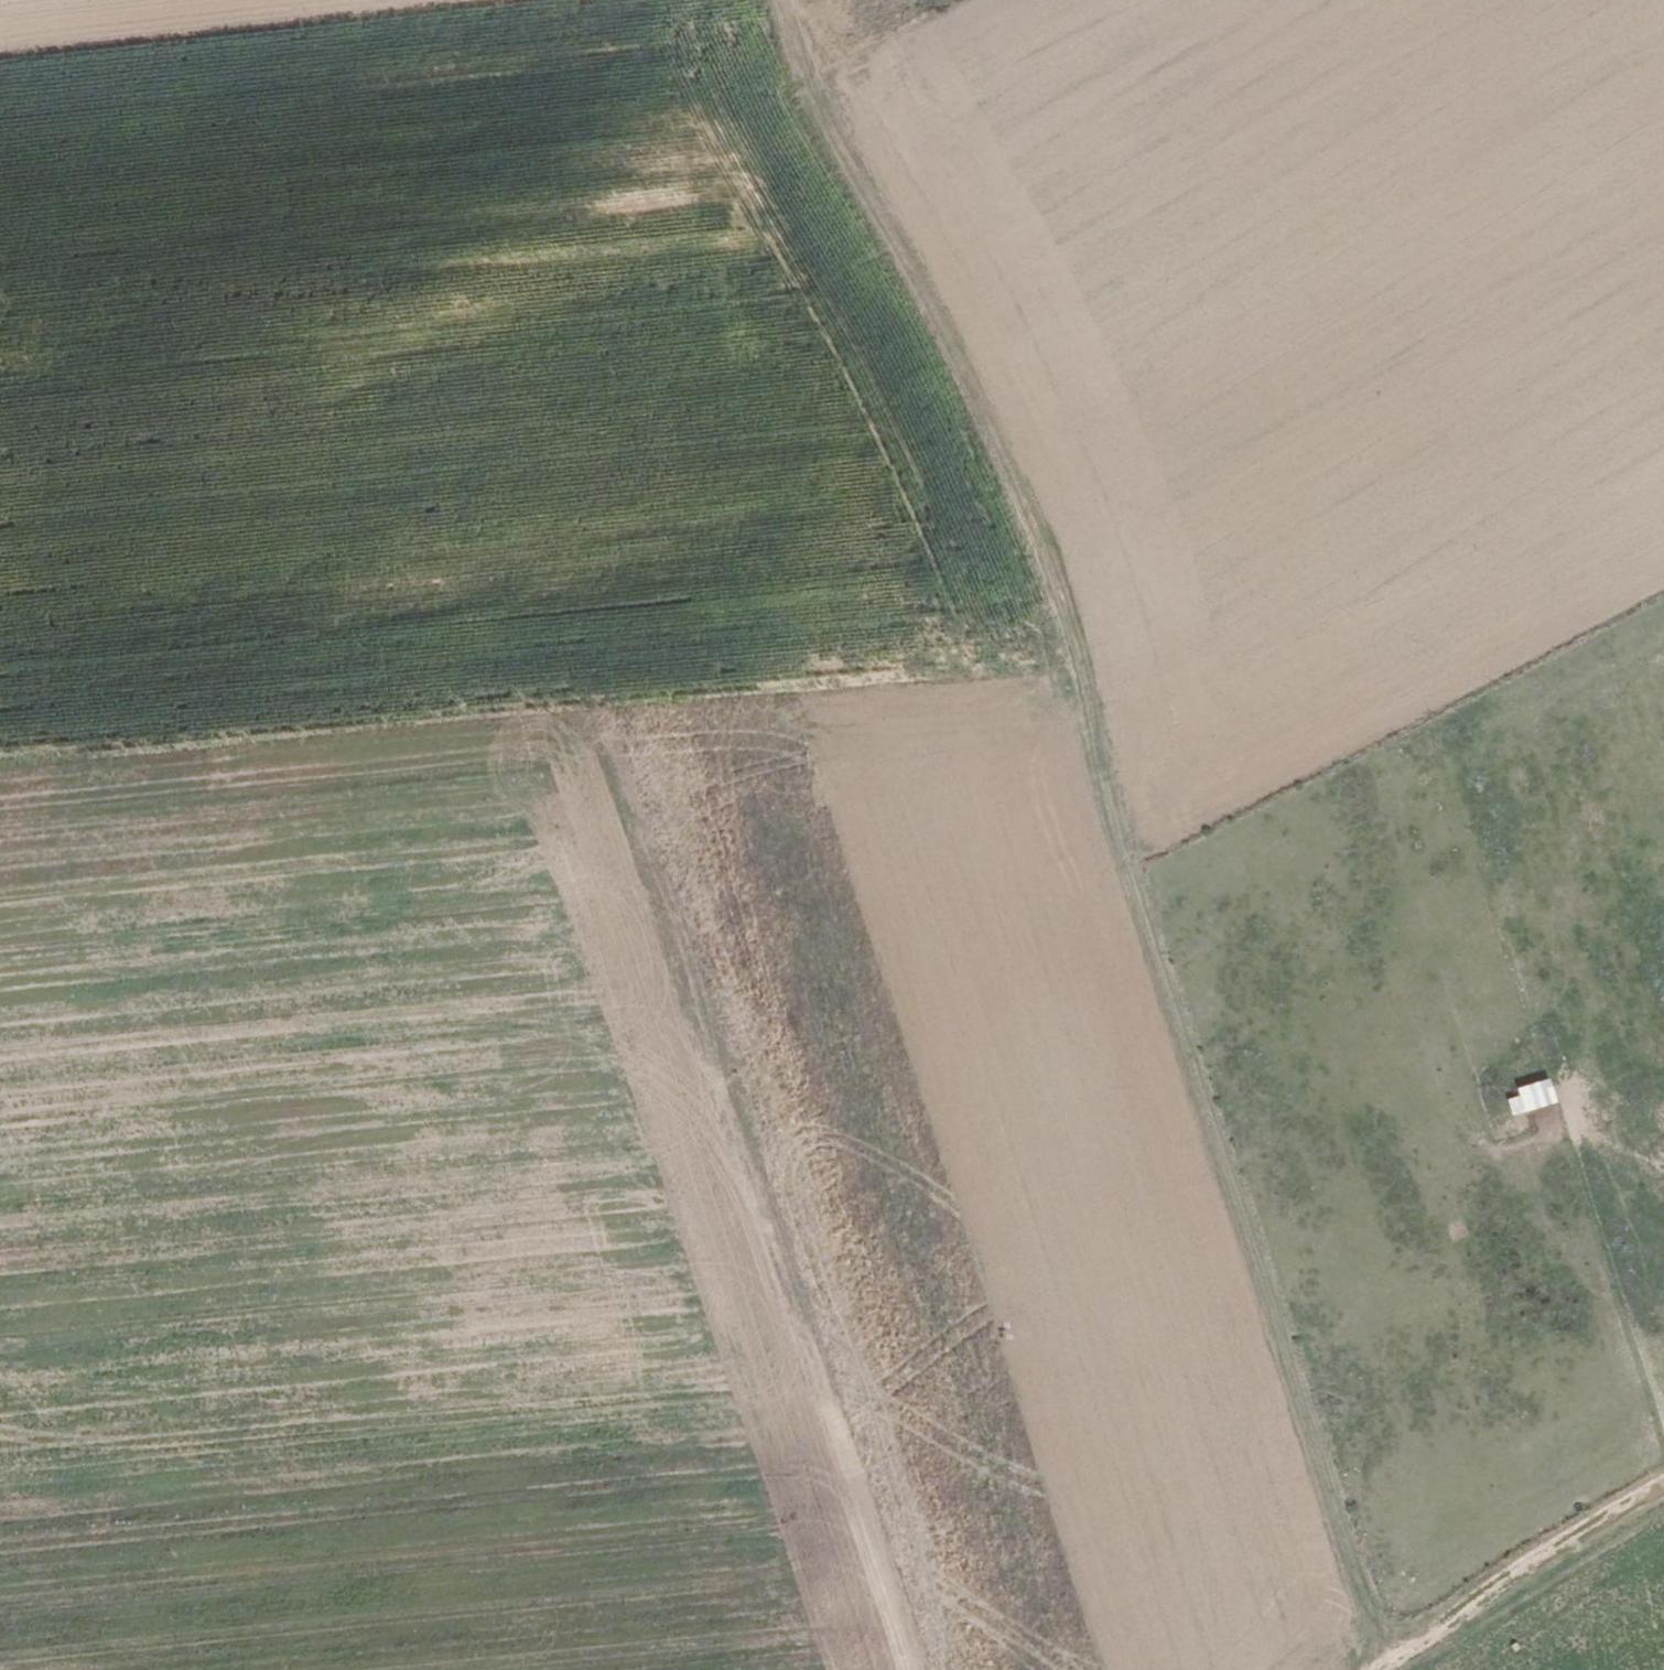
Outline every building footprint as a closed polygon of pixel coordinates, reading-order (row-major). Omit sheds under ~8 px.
[(1553,1077),(1522,1088),(1525,1096),(1530,1112),(1562,1101),(1553,1077)] [(1517,1117),(1530,1112),(1525,1096),(1511,1101),(1517,1117)]
